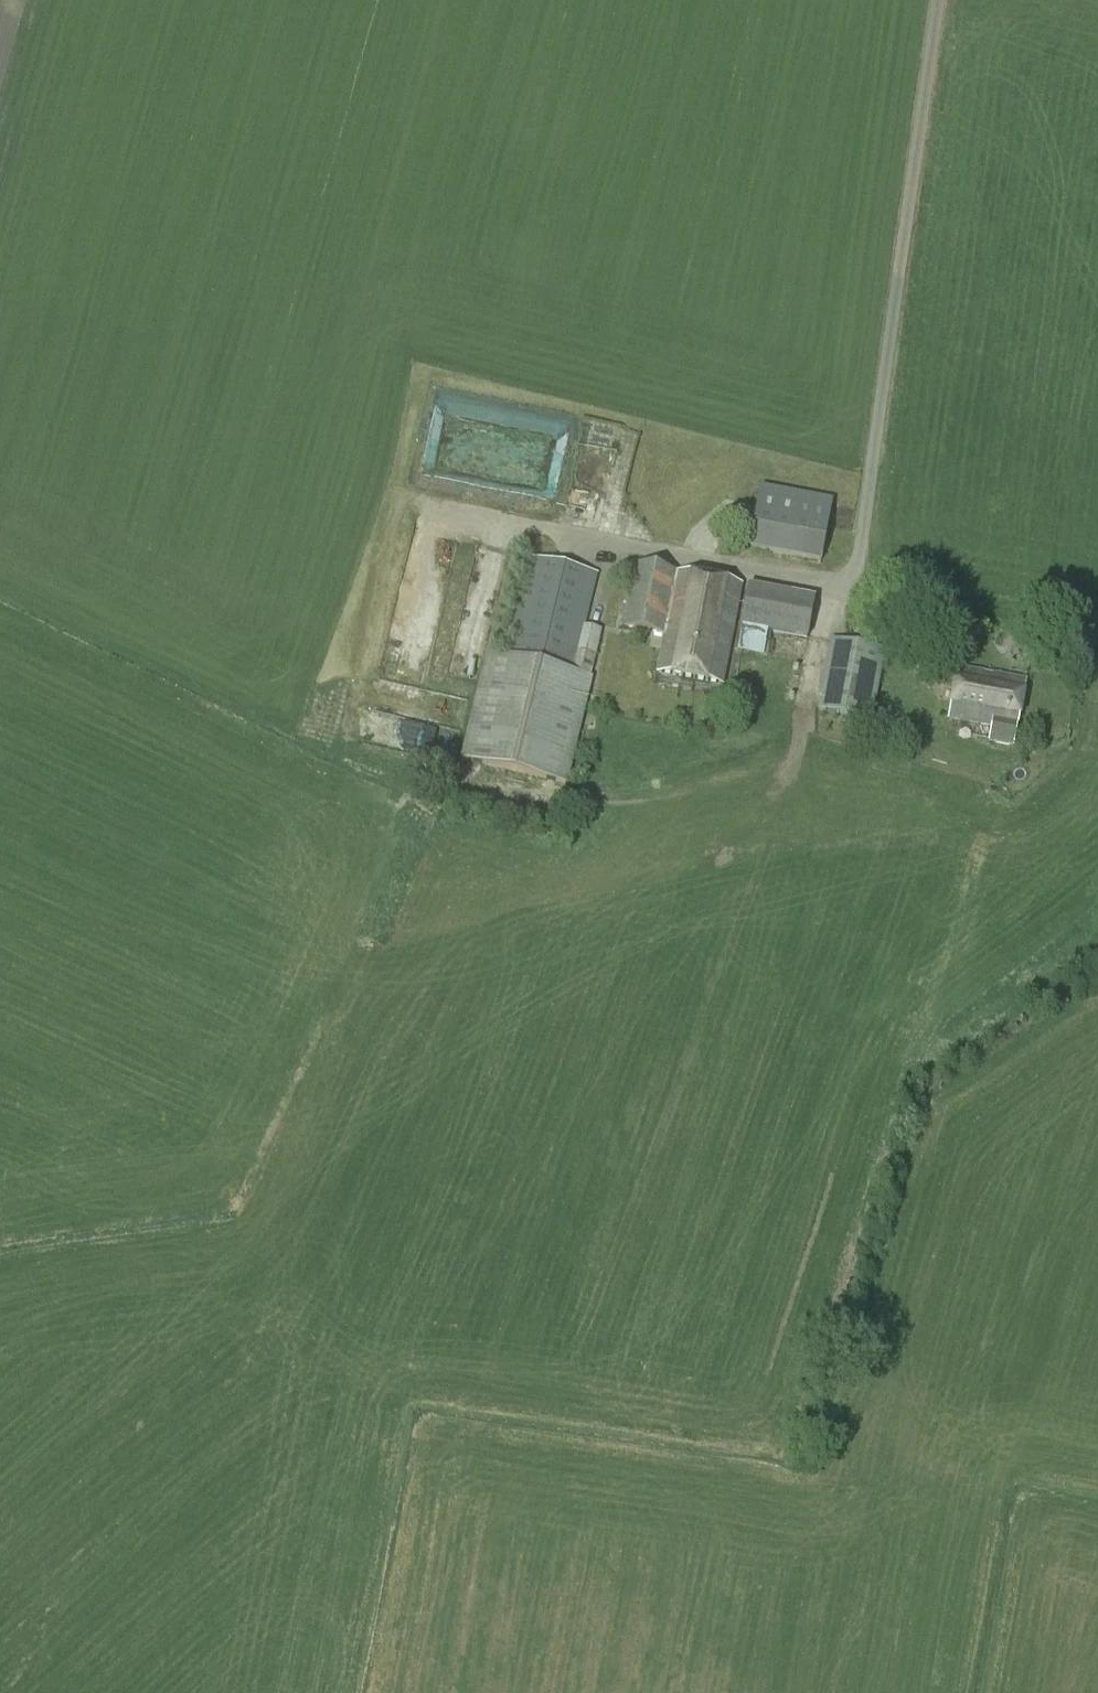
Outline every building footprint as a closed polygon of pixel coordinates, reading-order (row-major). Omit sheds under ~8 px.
[(820,561),(830,500),(757,488),(747,549),(820,561)] [(591,677),(601,630),(585,627),(598,574),(528,558),(505,657),(485,652),(460,760),(567,785),(593,677),(591,677)] [(725,685),(742,587),(633,568),(623,628),(664,635),(658,673),(725,685)] [(806,639),(813,599),(748,587),(741,627),(806,639)] [(871,720),(883,651),(831,641),(819,711),(871,720)] [(1013,747),(1017,732),(1026,680),(959,668),(950,720),(991,727),(988,742),(1013,747)]
